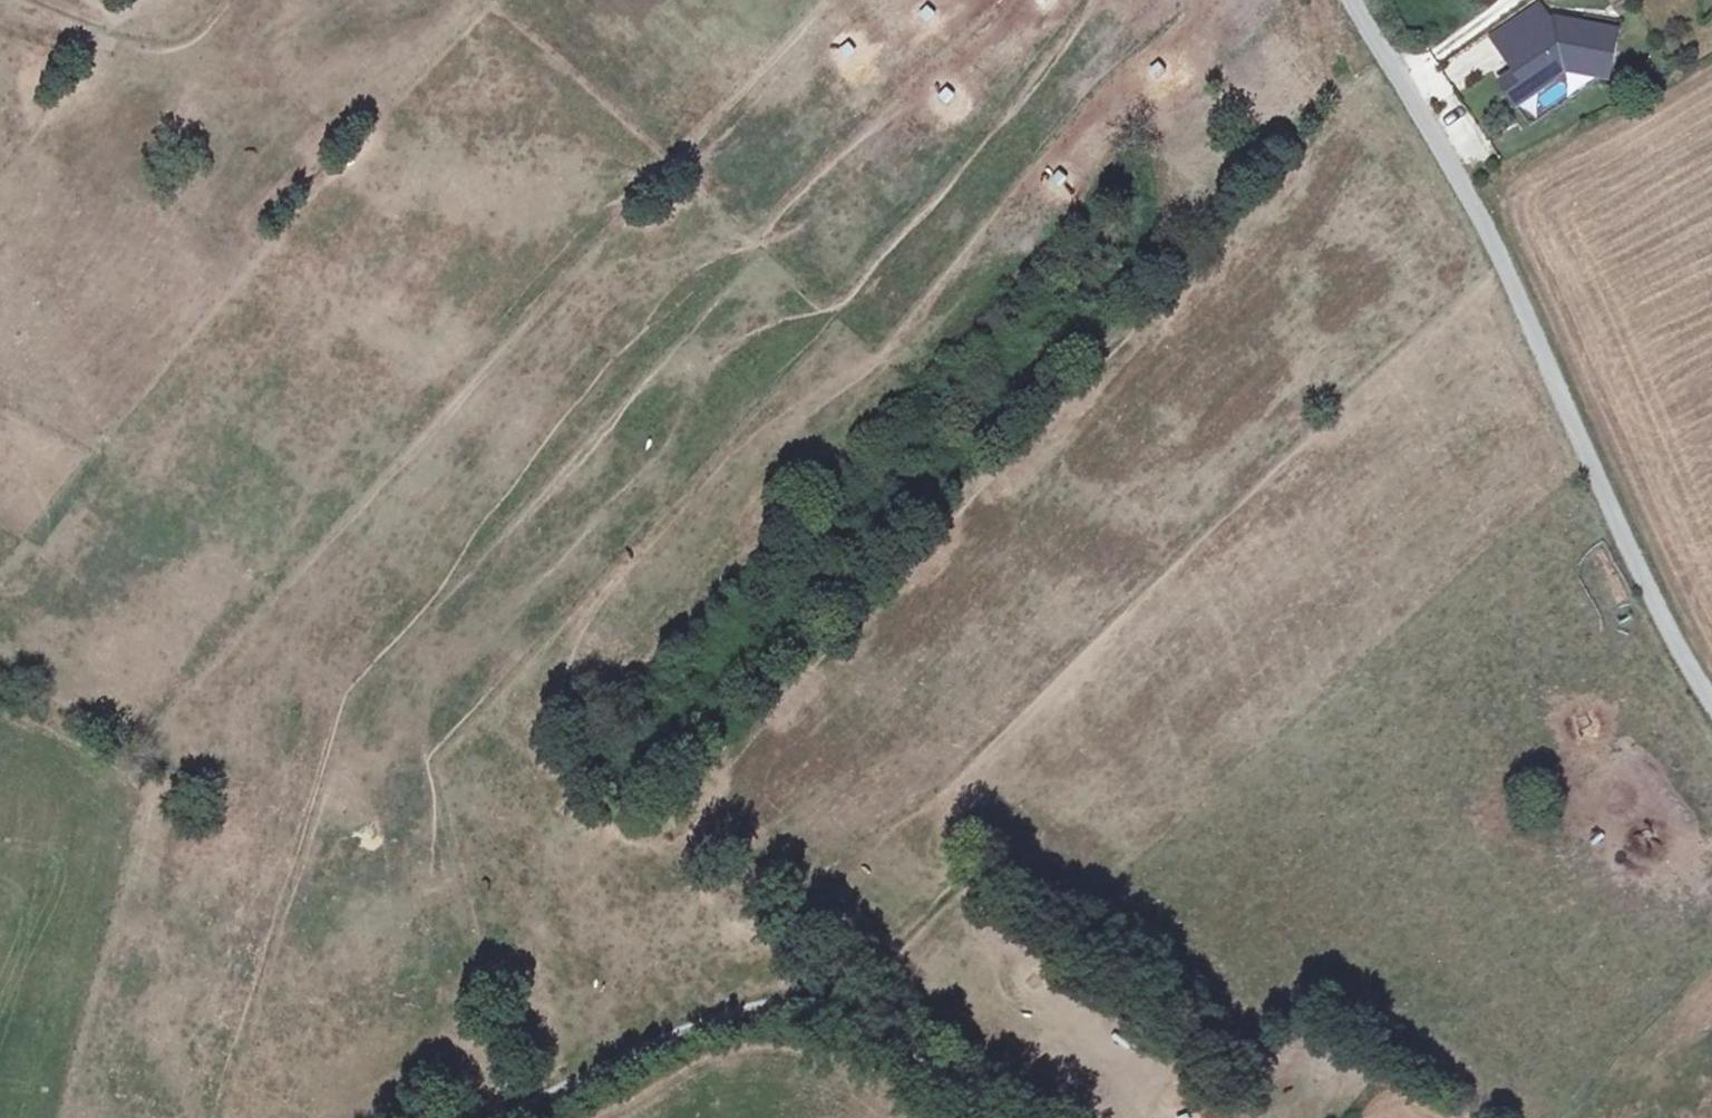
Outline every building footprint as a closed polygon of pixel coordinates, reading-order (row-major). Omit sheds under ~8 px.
[(1607,77),(1616,25),(1556,18),(1540,6),(1493,38),(1515,71),(1501,82),(1515,106),(1561,69),(1607,77)]
